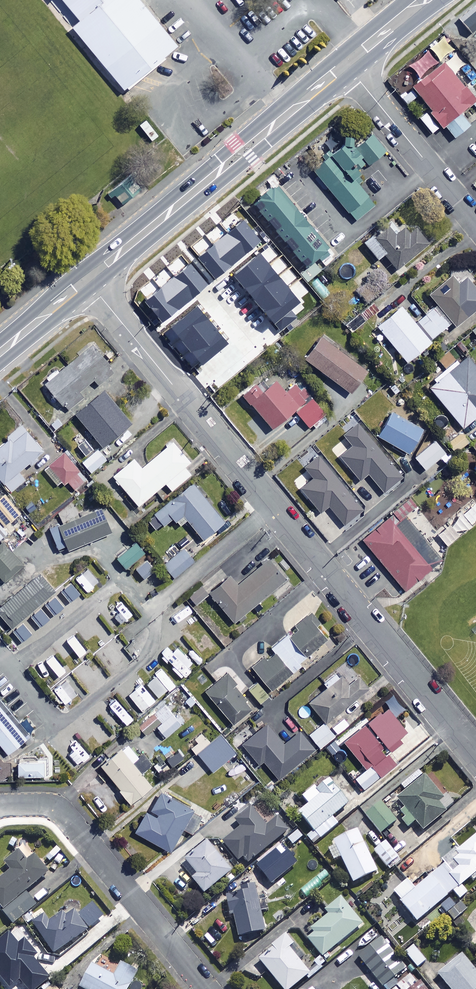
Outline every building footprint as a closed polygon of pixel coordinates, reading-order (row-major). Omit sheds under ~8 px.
[(135,0),(59,0),(79,23),(71,30),(125,94),(177,51),(135,0)] [(453,138),(470,126),(460,114),(475,102),(444,61),(410,88),(441,129),(444,126),(453,138)] [(364,208),(327,162),(308,177),(345,223),(364,208)] [(143,190),(135,180),(116,194),(123,204),(143,190)] [(329,251),(281,190),(258,208),(306,269),(329,251)] [(388,225),(366,243),(379,259),(385,254),(398,269),(429,244),(412,223),(397,236),(388,225)] [(226,270),(219,260),(192,282),(214,311),(252,281),(236,262),(226,270)] [(205,315),(172,273),(152,289),(184,331),(205,315)] [(387,286),(377,275),(359,291),(368,302),(387,286)] [(452,276),(429,294),(455,327),(475,310),(475,289),(467,278),(459,284),(452,276)] [(257,288),(247,295),(256,308),(272,296),(260,280),(254,285),(257,288)] [(293,315),(278,296),(262,308),(277,328),(293,315)] [(378,310),(372,303),(347,326),(354,332),(378,310)] [(432,343),(402,306),(378,326),(408,362),(432,343)] [(449,325),(434,307),(418,321),(433,338),(449,325)] [(216,382),(249,356),(229,332),(209,348),(206,344),(193,354),(216,382)] [(369,371),(323,336),(306,359),(352,393),(369,371)] [(115,372),(93,345),(46,384),(68,410),(83,397),(80,392),(94,380),(99,385),(115,372)] [(449,372),(461,363),(457,359),(452,363),(446,356),(439,362),(445,369),(434,378),(437,382),(449,372)] [(449,372),(475,405),(475,364),(469,356),(461,363),(449,372)] [(431,388),(464,428),(475,418),(475,405),(449,372),(437,382),(431,388)] [(408,384),(402,377),(390,386),(395,393),(408,384)] [(270,386),(263,379),(245,395),(274,429),(295,410),(310,427),(326,412),(300,382),(289,391),(278,379),(270,386)] [(133,423),(106,391),(77,414),(104,447),(133,423)] [(386,411),(376,429),(381,432),(379,436),(410,454),(425,428),(394,410),(392,414),(386,411)] [(403,478),(358,423),(344,435),(353,447),(341,456),(361,481),(369,474),(385,493),(403,478)] [(24,428),(0,449),(0,478),(12,492),(27,479),(20,472),(44,450),(24,428)] [(470,441),(463,431),(448,443),(455,452),(470,441)] [(447,452),(436,439),(415,456),(426,469),(447,452)] [(192,461),(174,441),(143,467),(135,458),(114,476),(140,506),(166,483),(173,491),(191,474),(185,467),(192,461)] [(108,459),(99,448),(83,462),(92,473),(108,459)] [(88,478),(66,452),(45,470),(59,486),(67,479),(76,489),(88,478)] [(364,510),(319,456),(305,468),(314,479),(302,489),(321,513),(329,506),(346,526),(364,510)] [(225,523),(194,483),(155,512),(166,526),(175,518),(181,525),(188,519),(204,539),(225,523)] [(7,533),(3,529),(21,515),(5,494),(0,497),(0,539),(7,533)] [(419,533),(407,518),(406,516),(417,507),(412,500),(364,539),(405,590),(442,561),(421,534),(419,533)] [(475,503),(438,533),(448,545),(475,522),(475,503)] [(113,533),(103,508),(51,529),(59,548),(68,545),(70,550),(113,533)] [(416,511),(407,518),(419,533),(428,525),(416,511)] [(434,533),(426,540),(437,553),(445,547),(434,533)] [(9,537),(0,545),(0,575),(6,581),(24,565),(10,549),(15,544),(9,537)] [(146,553),(137,543),(119,558),(127,568),(146,553)] [(196,560),(186,548),(165,565),(175,577),(196,560)] [(286,579),(269,559),(238,586),(230,576),(210,593),(236,622),(286,579)] [(41,574),(0,609),(0,627),(7,634),(56,591),(41,574)] [(329,638),(309,616),(272,648),(274,650),(253,667),(273,690),(302,665),(300,663),(329,638)] [(350,684),(339,670),(324,682),(328,687),(309,701),(326,722),(368,688),(359,677),(350,684)] [(235,682),(228,674),(207,691),(234,724),(253,708),(233,684),(235,682)] [(271,697),(259,683),(249,690),(261,705),(271,697)] [(9,754),(31,736),(0,699),(0,743),(9,754)] [(183,723),(165,702),(139,724),(147,734),(157,726),(167,737),(183,723)] [(397,764),(389,754),(401,745),(397,740),(408,732),(389,707),(345,741),(367,769),(355,778),(364,789),(397,764)] [(336,735),(325,721),(310,734),(321,747),(336,735)] [(284,744),(268,725),(243,744),(260,765),(265,761),(279,779),(316,750),(301,731),(284,744)] [(236,753),(222,734),(198,752),(213,771),(236,753)] [(139,757),(129,744),(102,765),(132,802),(153,786),(142,772),(152,764),(143,753),(139,757)] [(442,819),(450,812),(448,810),(455,804),(449,796),(444,800),(425,778),(399,800),(404,806),(399,810),(406,819),(403,822),(410,830),(416,824),(425,834),(430,829),(433,832),(445,822),(442,819)] [(350,805),(331,781),(318,791),(316,788),(304,798),(311,806),(301,814),(316,832),(308,838),(315,846),(340,825),(334,818),(350,805)] [(171,851),(184,828),(191,833),(202,814),(163,791),(150,813),(148,812),(136,830),(171,851)] [(399,820),(384,803),(368,817),(383,834),(399,820)] [(236,822),(242,830),(226,843),(240,862),(245,858),(250,865),(290,834),(279,820),(269,828),(253,808),(236,822)] [(379,873),(359,832),(328,847),(335,862),(342,859),(355,885),(379,873)] [(464,887),(475,877),(475,838),(445,864),(446,866),(464,887)] [(235,871),(211,842),(187,861),(199,875),(194,879),(206,895),(235,871)] [(401,861),(387,842),(375,851),(389,870),(401,861)] [(28,847),(7,865),(13,872),(0,883),(0,904),(17,924),(39,906),(28,893),(51,874),(28,847)] [(298,864),(284,847),(259,868),(273,885),(298,864)] [(464,887),(446,866),(402,903),(418,923),(454,893),(460,900),(469,893),(464,887)] [(270,911),(263,884),(242,890),(243,894),(228,898),(233,916),(235,916),(240,938),(266,932),(261,913),(270,911)] [(364,925),(341,897),(327,909),(332,914),(306,935),(324,957),(364,925)] [(79,911),(89,925),(103,914),(93,901),(79,911)] [(455,923),(469,910),(462,902),(447,915),(455,923)] [(87,929),(74,909),(65,915),(63,911),(49,920),(45,914),(33,922),(53,953),(87,929)] [(50,976),(34,955),(37,953),(25,937),(17,944),(7,932),(0,937),(0,976),(9,988),(20,979),(28,988),(33,988),(50,976)] [(289,937),(261,960),(284,988),(293,988),(311,975),(294,954),(299,949),(289,937)] [(408,968),(383,938),(359,957),(385,988),(394,988),(399,984),(395,979),(408,968)] [(427,962),(416,947),(407,954),(418,969),(427,962)] [(463,956),(439,976),(450,988),(475,988),(475,971),(463,956)] [(265,970),(253,963),(248,973),(260,979),(265,970)] [(123,964),(116,977),(95,966),(83,988),(130,988),(139,973),(123,964)] [(420,983),(419,984),(410,973),(398,983),(399,984),(394,988),(426,988),(420,983)]
